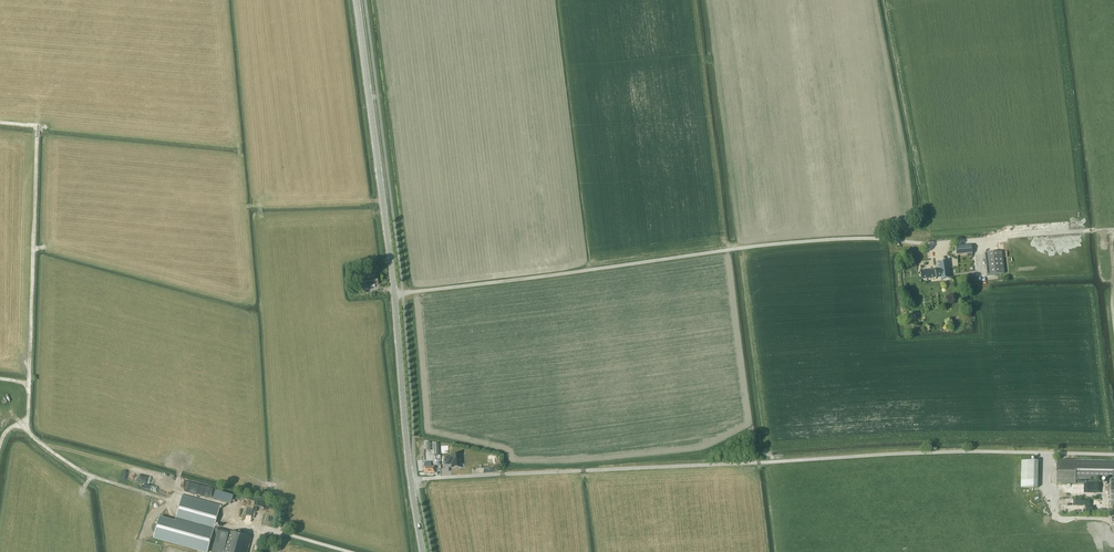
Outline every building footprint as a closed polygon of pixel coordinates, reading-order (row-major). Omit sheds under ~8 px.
[(958,255),(973,253),(972,245),(957,247),(958,255)] [(988,275),(1002,273),(1005,273),(1002,251),(986,253),(988,275)] [(935,269),(935,266),(932,267),(932,270),(921,271),(921,279),(949,276),(950,279),(948,261),(940,262),(940,269),(935,269)] [(365,286),(378,284),(377,278),(376,274),(363,276),(364,280),(365,286)] [(451,457),(445,457),(445,464),(451,464),(452,468),(460,468),(460,455),(451,455),(451,457)] [(1039,461),(1021,460),(1021,487),(1038,488),(1039,461)] [(1076,460),(1057,460),(1056,483),(1076,484),(1076,478),(1111,479),(1111,505),(1113,505),(1113,461),(1076,460)] [(434,466),(431,467),(431,462),(424,463),(424,467),(424,473),(435,473),(434,466)] [(233,496),(216,491),(213,499),(231,504),(233,496)] [(222,505),(184,494),(176,521),(160,516),(155,535),(208,551),(214,531),(218,532),(212,551),(248,551),(252,537),(215,527),(222,505)]
